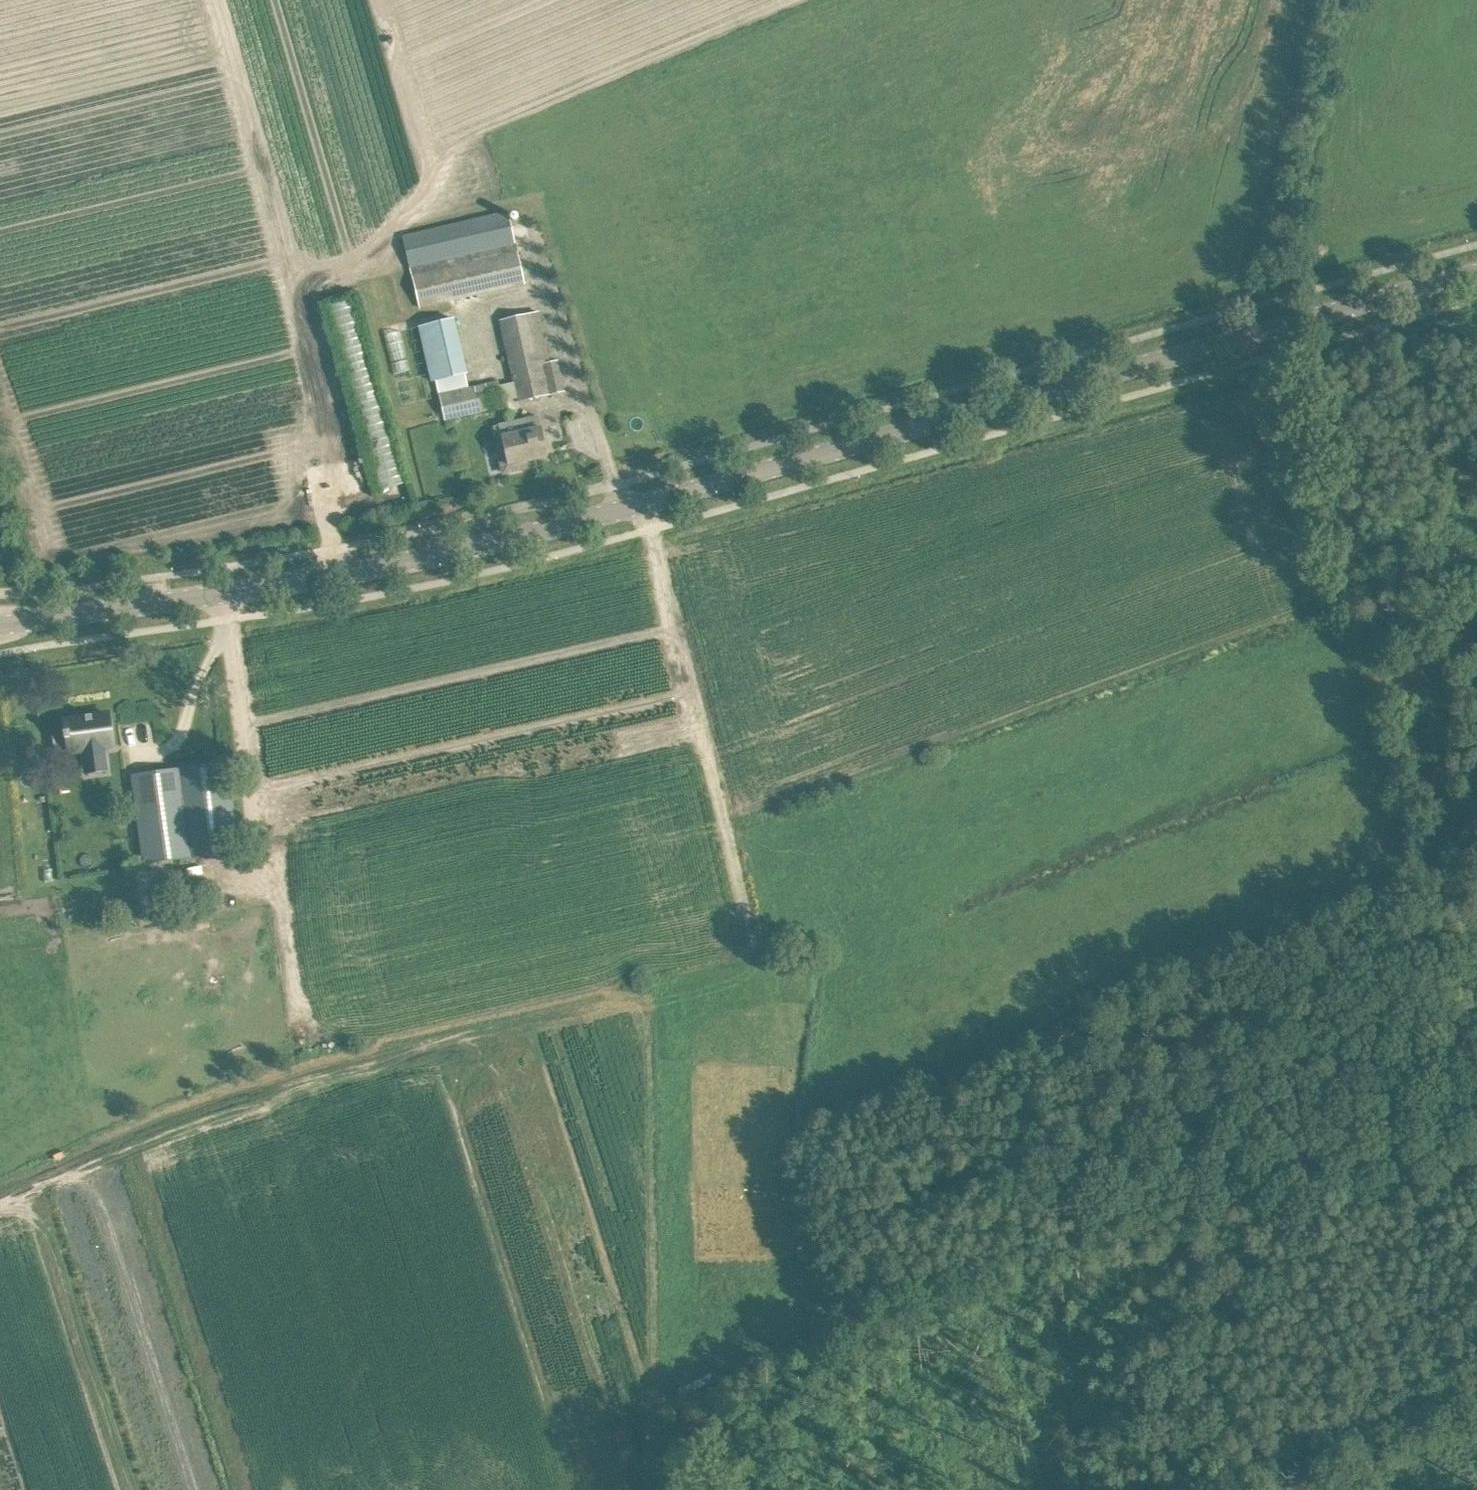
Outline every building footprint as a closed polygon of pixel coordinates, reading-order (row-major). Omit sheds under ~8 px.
[(525,283),(508,210),(403,234),(420,308),(525,283)] [(334,301),(346,354),(366,349),(354,296),(334,301)] [(500,320),(519,402),(564,392),(557,360),(549,362),(538,311),(500,320)] [(439,395),(444,419),(504,405),(499,381),(439,395)] [(505,450),(499,451),(503,472),(526,467),(525,461),(547,456),(539,416),(522,419),(525,431),(502,436),(505,450)] [(84,760),(105,757),(104,746),(113,745),(109,714),(93,716),(93,715),(86,716),(86,717),(80,718),(79,717),(70,718),(70,719),(65,719),(67,731),(65,732),(65,734),(53,735),(53,737),(56,753),(83,749),(84,760)] [(133,775),(135,795),(145,863),(239,850),(227,762),(133,775)]
